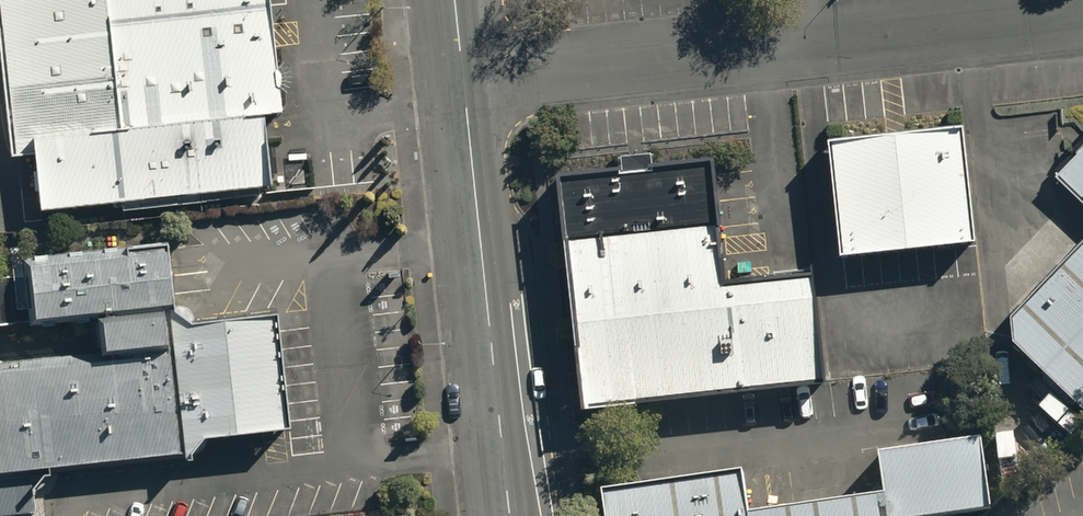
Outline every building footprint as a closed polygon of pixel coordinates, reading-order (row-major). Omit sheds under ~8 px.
[(8,156),(34,153),(40,204),(266,180),(259,116),(284,113),(272,0),(0,0),(0,80),(8,156)] [(828,130),(836,245),(972,235),(964,121),(828,130)] [(1054,170),(1082,198),(1082,141),(1054,170)] [(708,148),(560,163),(584,397),(820,373),(808,263),(721,272),(708,148)] [(171,297),(165,239),(25,255),(31,308),(101,300),(104,331),(173,324),(171,297)] [(1081,407),(1082,406),(1082,239),(998,326),(1081,407)] [(276,415),(268,304),(197,309),(171,297),(173,324),(174,341),(182,445),(210,420),(276,415)] [(182,445),(174,341),(0,362),(0,511),(39,507),(34,458),(182,445)] [(878,446),(884,515),(903,515),(985,509),(979,438),(878,446)] [(600,485),(604,515),(876,515),(872,486),(742,504),(737,467),(600,485)]
